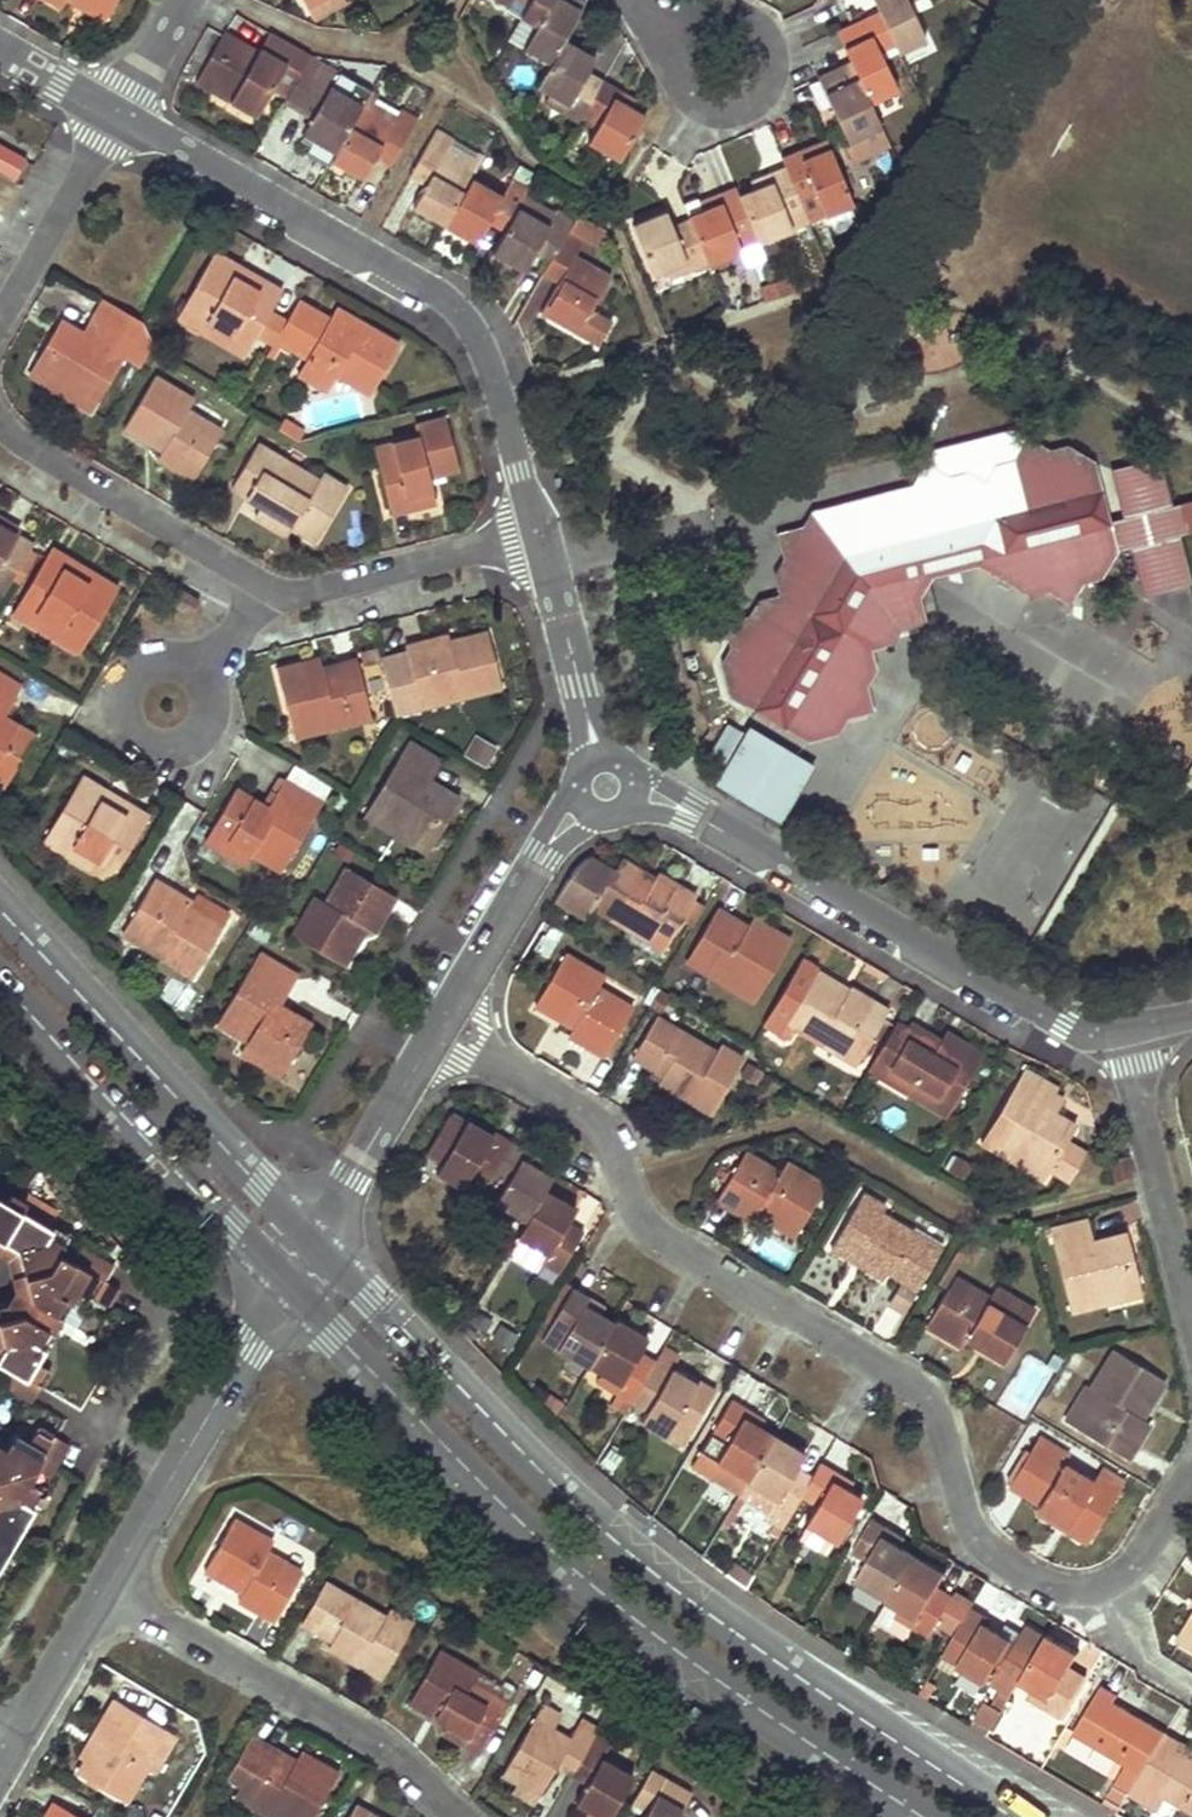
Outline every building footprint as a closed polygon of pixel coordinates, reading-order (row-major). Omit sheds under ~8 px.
[(106,21),(118,0),(68,0),(106,21)] [(550,63),(562,41),(580,11),(569,4),(571,0),(531,0),(521,17),(536,26),(524,48),(550,63)] [(579,0),(571,0),(569,4),(580,11),(584,3),(579,0)] [(879,12),(887,28),(898,52),(898,53),(926,40),(908,2),(907,0),(873,0),(879,12)] [(887,28),(879,12),(851,25),(836,32),(850,62),(870,103),(898,90),(883,59),(872,35),(887,28)] [(536,26),(521,17),(508,39),(524,48),(536,26)] [(883,59),(898,52),(887,28),(872,35),(883,59)] [(300,73),(309,57),(269,33),(257,53),(253,60),(238,52),(240,48),(238,41),(224,33),(195,82),(215,93),(221,84),(234,92),(229,101),(256,117),(276,81),(285,65),(300,73)] [(257,53),(238,41),(240,48),(238,52),(253,60),(257,53)] [(595,59),(562,41),(550,63),(537,87),(550,94),(567,104),(562,114),(578,123),(583,114),(602,81),(587,73),(595,59)] [(291,90),(319,106),(315,114),(304,133),(314,139),(335,151),(361,108),(370,92),(369,91),(309,57),(300,73),(291,90)] [(850,62),(817,78),(848,142),(850,141),(881,127),(870,103),(850,62)] [(290,89),(291,90),(300,73),(285,65),(276,81),(290,89)] [(618,90),(602,81),(583,114),(598,123),(587,142),(620,161),(644,116),(630,107),(613,98),(618,90)] [(215,93),(229,101),(234,92),(221,84),(215,93)] [(290,89),(286,98),(315,114),(319,106),(291,90),(290,89)] [(635,100),(618,90),(613,98),(630,107),(635,100)] [(370,92),(361,108),(335,151),(331,160),(362,179),(375,157),(380,148),(395,157),(417,119),(400,110),(398,113),(374,99),(376,95),(370,92)] [(562,114),(567,104),(550,94),(544,103),(562,114)] [(850,141),(858,157),(889,143),(881,127),(850,141)] [(412,207),(445,225),(471,179),(484,156),(436,129),(414,168),(429,178),(425,186),(412,207)] [(331,160),(335,151),(314,139),(306,153),(327,165),(331,160)] [(830,148),(827,140),(815,144),(819,153),(830,148)] [(825,216),(853,205),(830,148),(819,153),(815,144),(782,158),(785,167),(800,202),(800,203),(816,196),(825,216)] [(13,178),(24,161),(0,148),(0,171),(13,178)] [(375,157),(391,166),(395,157),(380,148),(375,157)] [(754,190),(739,196),(750,223),(758,243),(791,230),(783,209),(800,202),(785,167),(769,174),(772,182),(754,190)] [(414,168),(409,176),(425,186),(429,178),(414,168)] [(754,190),(772,182),(769,174),(751,181),(754,190)] [(523,197),(528,189),(510,180),(502,196),(471,179),(445,225),(476,243),(488,222),(493,214),(509,223),(517,208),(523,197)] [(703,210),(688,217),(689,219),(692,228),(707,264),(740,250),(732,230),(750,223),(739,196),(736,188),(717,195),(721,203),(703,210)] [(700,202),(703,210),(721,203),(717,195),(700,202)] [(517,208),(547,226),(554,215),(523,197),(517,208)] [(791,230),(808,223),(800,203),(800,202),(783,209),(791,230)] [(547,226),(517,208),(509,223),(504,231),(492,253),(495,255),(510,263),(524,271),(534,252),(539,245),(554,253),(567,231),(574,218),(557,208),(554,215),(547,226)] [(707,264),(692,228),(676,234),(672,226),(667,212),(632,225),(652,275),(665,269),(684,261),(688,271),(707,264)] [(488,222),(504,231),(509,223),(493,214),(488,222)] [(574,218),(567,231),(554,253),(549,261),(547,265),(562,274),(558,282),(541,313),(577,333),(578,333),(598,345),(611,322),(590,310),(610,277),(574,257),(584,241),(598,250),(607,235),(604,230),(576,214),(574,218)] [(689,219),(672,226),(676,234),(692,228),(689,219)] [(740,250),(758,243),(750,223),(732,230),(740,250)] [(534,252),(549,261),(554,253),(539,245),(534,252)] [(214,253),(177,317),(202,331),(205,326),(231,342),(237,331),(254,340),(281,293),(264,282),(260,287),(235,273),(238,268),(214,253)] [(510,263),(495,255),(490,264),(505,273),(510,263)] [(684,261),(665,269),(670,279),(688,271),(684,261)] [(558,282),(562,274),(547,265),(542,273),(558,282)] [(264,282),(238,268),(235,273),(260,287),(264,282)] [(787,277),(773,282),(779,297),(793,293),(787,277)] [(760,287),(765,302),(779,297),(773,282),(760,287)] [(62,394),(92,411),(123,358),(127,353),(141,362),(148,351),(153,343),(143,323),(142,322),(102,299),(91,318),(99,321),(89,338),(82,334),(60,321),(34,365),(67,386),(62,394)] [(297,302),(275,339),(282,343),(307,358),(298,374),(328,392),(337,375),(371,395),(399,346),(335,309),(329,320),(297,302)] [(99,321),(91,318),(82,334),(89,338),(99,321)] [(205,326),(202,331),(245,356),(254,340),(237,331),(231,342),(205,326)] [(282,343),(275,339),(266,356),(272,359),(282,343)] [(123,358),(138,367),(141,362),(127,353),(123,358)] [(29,373),(62,394),(67,386),(34,365),(29,373)] [(124,427),(162,450),(158,457),(194,479),(215,443),(199,434),(206,424),(186,411),(193,401),(154,378),(124,427)] [(445,419),(415,426),(417,439),(392,445),(396,463),(378,467),(391,513),(436,502),(430,477),(459,469),(445,419)] [(278,429),(298,442),(301,435),(301,431),(284,420),(278,429)] [(222,433),(206,424),(199,434),(215,443),(222,433)] [(318,481),(257,445),(231,488),(261,506),(255,516),(279,530),(286,519),(294,524),(292,528),(316,542),(347,489),(322,474),(318,481)] [(396,463),(392,445),(374,450),(378,467),(396,463)] [(1028,446),(1022,457),(1039,453),(1028,446)] [(961,467),(943,472),(946,483),(928,472),(916,491),(898,496),(885,517),(861,523),(840,511),(815,517),(806,533),(784,538),(790,560),(780,576),(786,600),(762,607),(752,623),(731,628),(737,649),(727,665),(734,690),(756,703),(780,698),(786,721),(809,734),(834,728),(843,712),(856,709),(854,701),(862,699),(859,686),(869,670),(863,645),(887,638),(896,624),(909,621),(906,612),(914,610),(911,597),(927,571),(977,558),(1030,590),(1048,585),(1067,596),(1078,577),(1097,573),(1110,550),(1131,546),(1144,594),(1189,582),(1177,535),(1191,531),(1191,502),(1170,508),(1157,460),(1112,471),(1125,519),(1103,524),(1082,512),(1094,491),(1088,466),(1066,453),(1048,457),(1039,453),(1022,457),(1018,465),(999,470),(986,491),(964,479),(961,467)] [(32,546),(16,536),(19,531),(0,519),(0,569),(13,577),(24,559),(32,546)] [(286,519),(279,530),(287,535),(292,528),(294,524),(286,519)] [(55,639),(80,653),(119,588),(94,574),(91,580),(66,565),(69,560),(51,548),(22,597),(38,607),(32,617),(59,633),(55,639)] [(32,564),(24,559),(13,577),(12,579),(20,583),(32,564)] [(69,560),(66,565),(91,580),(94,574),(69,560)] [(4,593),(12,579),(13,577),(0,569),(0,591),(4,593)] [(38,607),(22,597),(12,613),(55,639),(59,633),(32,617),(38,607)] [(909,621),(917,618),(914,610),(906,612),(909,621)] [(487,634),(450,643),(448,637),(405,648),(407,654),(381,660),(390,695),(416,689),(418,701),(461,691),(462,697),(501,687),(487,634)] [(319,659),(297,665),(299,674),(322,668),(319,659)] [(356,660),(322,668),(299,674),(297,665),(276,670),(293,738),(337,726),(334,714),(368,705),(356,660)] [(3,700),(11,705),(20,689),(0,677),(0,705),(3,700)] [(394,714),(462,697),(461,691),(418,701),(416,689),(390,695),(394,714)] [(854,701),(856,709),(864,707),(862,699),(854,701)] [(4,718),(11,705),(3,700),(0,705),(0,716),(4,718)] [(371,717),(368,705),(334,714),(337,726),(371,717)] [(11,776),(35,737),(4,718),(0,716),(0,769),(11,776)] [(813,767),(748,727),(715,783),(780,823),(813,767)] [(463,752),(486,765),(497,746),(474,733),(463,752)] [(427,787),(429,782),(441,763),(407,743),(364,815),(393,832),(397,824),(433,845),(459,800),(435,785),(433,790),(427,787)] [(5,787),(11,776),(0,769),(0,784),(5,787)] [(81,776),(42,841),(68,856),(71,850),(97,866),(103,856),(120,865),(148,817),(130,806),(127,811),(102,796),(106,791),(81,776)] [(322,802),(283,779),(274,795),(282,800),(274,813),(266,808),(234,790),(211,829),(227,840),(221,851),(244,865),(251,853),(281,871),(322,802)] [(435,785),(429,782),(427,787),(433,790),(435,785)] [(130,806),(106,791),(102,796),(127,811),(130,806)] [(274,795),(266,808),(274,813),(282,800),(274,795)] [(397,824),(393,832),(428,853),(433,845),(397,824)] [(211,829),(204,840),(221,851),(227,840),(211,829)] [(110,881),(120,865),(103,856),(97,866),(71,850),(68,856),(110,881)] [(657,874),(653,879),(652,882),(647,879),(649,876),(620,860),(612,875),(587,859),(573,871),(563,887),(555,899),(566,905),(586,918),(592,908),(627,928),(630,923),(667,945),(695,897),(657,874)] [(357,875),(346,868),(337,884),(348,890),(357,875)] [(342,966),(364,927),(372,932),(394,896),(357,875),(348,890),(337,884),(326,904),(315,897),(293,937),(342,966)] [(188,908),(191,903),(153,881),(125,928),(162,950),(158,955),(193,976),(221,928),(194,911),(191,916),(185,913),(188,908)] [(228,916),(195,896),(191,903),(188,908),(185,913),(191,916),(194,911),(221,928),(228,916)] [(772,930),(767,940),(746,928),(716,910),(694,947),(725,965),(716,979),(754,1002),(790,942),(772,930)] [(772,930),(752,919),(746,928),(767,940),(772,930)] [(630,923),(627,928),(664,951),(667,945),(630,923)] [(122,933),(158,955),(162,950),(125,928),(122,933)] [(725,965),(694,947),(685,962),(716,979),(725,965)] [(311,1025),(279,1007),(271,1002),(279,988),(287,993),(296,977),(258,954),(217,1023),(247,1041),(240,1052),(264,1066),(270,1055),(287,1065),(311,1025)] [(597,988),(602,978),(563,955),(533,1005),(571,1028),(567,1035),(603,1056),(625,1019),(610,1010),(616,999),(597,988)] [(849,989),(846,994),(844,997),(840,994),(841,991),(813,975),(784,1022),(819,1043),(822,1038),(860,1059),(888,1012),(849,989)] [(271,1002),(279,1007),(287,993),(279,988),(271,1002)] [(670,996),(660,990),(649,1008),(660,1014),(670,996)] [(632,1009),(616,999),(610,1010),(625,1019),(632,1009)] [(631,1060),(661,1077),(656,1085),(709,1115),(744,1057),(721,1044),(717,1051),(657,1015),(631,1060)] [(965,1045),(960,1054),(940,1042),(909,1024),(887,1061),(917,1079),(908,1093),(946,1116),(983,1055),(965,1045)] [(965,1045),(945,1032),(940,1042),(960,1054),(965,1045)] [(860,1059),(822,1038),(819,1043),(857,1065),(860,1059)] [(261,1071),(277,1081),(287,1065),(270,1055),(264,1066),(261,1071)] [(917,1079),(887,1061),(878,1075),(908,1093),(917,1079)] [(1057,1091),(1023,1071),(980,1143),(1010,1161),(1015,1153),(1048,1172),(1075,1128),(1051,1113),(1049,1118),(1043,1115),(1046,1110),(1057,1091)] [(451,1111),(449,1116),(464,1124),(466,1120),(451,1111)] [(425,1154),(441,1164),(435,1173),(461,1188),(466,1180),(481,1189),(490,1175),(510,1142),(494,1132),(492,1135),(466,1120),(464,1124),(449,1116),(425,1154)] [(544,1191),(553,1177),(539,1169),(522,1159),(527,1151),(510,1142),(490,1175),(505,1184),(494,1202),(526,1221),(544,1191)] [(543,1161),(527,1151),(522,1159),(539,1169),(543,1161)] [(760,1161),(744,1152),(738,1163),(753,1172),(760,1161)] [(1010,1161),(1043,1181),(1048,1172),(1015,1153),(1010,1161)] [(1110,1161),(1115,1183),(1130,1178),(1125,1156),(1110,1161)] [(824,1187),(785,1163),(779,1173),(760,1161),(753,1172),(738,1163),(716,1200),(752,1222),(757,1215),(795,1237),(824,1187)] [(575,1209),(544,1191),(526,1221),(516,1237),(529,1245),(546,1254),(541,1263),(558,1273),(582,1232),(567,1222),(575,1209)] [(885,1208),(861,1195),(830,1248),(883,1279),(887,1271),(903,1281),(918,1290),(938,1256),(907,1238),(910,1233),(881,1215),(885,1208)] [(9,1368),(0,1384),(32,1402),(50,1370),(34,1360),(43,1344),(52,1330),(60,1316),(69,1302),(77,1287),(110,1306),(119,1289),(104,1280),(113,1265),(82,1247),(73,1262),(59,1254),(44,1245),(54,1229),(0,1197),(0,1246),(3,1241),(17,1249),(23,1272),(6,1304),(0,1306),(0,1363),(9,1368)] [(1087,1221),(1050,1231),(1070,1312),(1104,1303),(1102,1294),(1139,1284),(1126,1234),(1100,1240),(1101,1246),(1094,1248),(1093,1242),(1087,1221)] [(944,1245),(914,1227),(910,1233),(907,1238),(938,1256),(944,1245)] [(54,1229),(44,1245),(59,1254),(66,1245),(68,1245),(69,1245),(71,1244),(72,1241),(73,1240),(73,1237),(72,1235),(70,1233),(68,1233),(67,1233),(66,1233),(64,1234),(63,1235),(54,1229)] [(546,1254),(529,1245),(523,1253),(541,1263),(546,1254)] [(937,1282),(943,1285),(959,1257),(953,1254),(937,1282)] [(1034,1311),(994,1288),(988,1298),(954,1277),(947,1288),(926,1325),(962,1347),(966,1340),(1005,1362),(1034,1311)] [(918,1290),(903,1281),(890,1304),(904,1312),(918,1290)] [(1102,1294),(1104,1303),(1141,1294),(1139,1284),(1102,1294)] [(589,1366),(614,1324),(600,1315),(583,1305),(588,1297),(572,1287),(551,1320),(568,1330),(557,1349),(588,1368),(589,1366)] [(605,1306),(588,1297),(583,1305),(600,1315),(605,1306)] [(568,1330),(551,1320),(541,1339),(557,1349),(568,1330)] [(616,1320),(614,1324),(589,1366),(601,1373),(596,1382),(616,1394),(631,1403),(650,1371),(650,1370),(634,1360),(638,1352),(646,1338),(616,1320)] [(678,1358),(663,1349),(654,1362),(650,1370),(650,1371),(665,1379),(672,1368),(678,1358)] [(1116,1351),(1092,1389),(1087,1386),(1065,1422),(1127,1460),(1150,1424),(1142,1419),(1165,1381),(1116,1351)] [(654,1362),(638,1352),(634,1360),(650,1370),(654,1362)] [(665,1379),(650,1371),(631,1403),(646,1412),(641,1421),(666,1436),(677,1419),(693,1428),(715,1390),(699,1381),(697,1384),(672,1368),(665,1379)] [(631,1403),(616,1394),(610,1404),(624,1413),(631,1403)] [(747,1480),(773,1436),(760,1428),(743,1418),(749,1410),(731,1400),(700,1452),(747,1480)] [(765,1420),(749,1410),(743,1418),(760,1428),(765,1420)] [(677,1419),(666,1436),(682,1446),(693,1428),(677,1419)] [(34,1506),(19,1497),(27,1482),(36,1467),(51,1476),(69,1444),(38,1426),(30,1439),(21,1455),(5,1447),(0,1444),(0,1563),(34,1506)] [(5,1447),(21,1455),(30,1439),(14,1431),(5,1447)] [(804,1454),(773,1436),(747,1480),(746,1482),(775,1500),(767,1514),(764,1519),(781,1529),(800,1496),(807,1485),(791,1475),(796,1468),(804,1454)] [(1062,1465),(1066,1458),(1036,1439),(1028,1453),(1058,1471),(1062,1465)] [(747,1480),(700,1452),(692,1465),(739,1493),(746,1482),(747,1480)] [(1087,1543),(1119,1490),(1095,1476),(1091,1483),(1062,1465),(1058,1471),(1028,1453),(1008,1486),(1039,1505),(1035,1512),(1087,1543)] [(835,1543),(861,1499),(848,1491),(831,1481),(836,1473),(820,1463),(812,1477),(807,1485),(800,1496),(815,1505),(804,1524),(835,1543)] [(1101,1467),(1095,1476),(1119,1490),(1124,1481),(1101,1467)] [(812,1477),(796,1468),(791,1475),(807,1485),(812,1477)] [(853,1483),(836,1473),(831,1481),(848,1491),(853,1483)] [(27,1482),(19,1497),(34,1506),(39,1496),(40,1496),(41,1496),(42,1496),(43,1496),(45,1496),(45,1495),(47,1493),(48,1491),(48,1488),(47,1487),(45,1485),(43,1484),(41,1484),(40,1485),(39,1485),(38,1485),(37,1487),(27,1482)] [(775,1500),(746,1482),(739,1493),(738,1495),(767,1514),(775,1500)] [(889,1599),(915,1555),(901,1547),(884,1537),(889,1529),(873,1519),(852,1552),(868,1561),(856,1580),(889,1599)] [(204,1570),(243,1592),(239,1600),(275,1620),(296,1584),(280,1574),(286,1563),(267,1552),(273,1542),(233,1520),(204,1570)] [(906,1538),(889,1529),(884,1537),(901,1547),(906,1538)] [(946,1573),(915,1555),(889,1599),(887,1601),(899,1608),(917,1619),(912,1628),(928,1638),(937,1624),(949,1605),(933,1595),(938,1587),(946,1573)] [(302,1573),(286,1563),(280,1574),(296,1584),(302,1573)] [(321,1589),(351,1606),(355,1600),(324,1582),(321,1589)] [(954,1597),(938,1587),(933,1595),(949,1605),(954,1597)] [(959,1588),(954,1597),(949,1605),(937,1624),(944,1629),(948,1622),(946,1621),(955,1605),(968,1613),(971,1608),(976,1599),(959,1588)] [(388,1611),(384,1617),(355,1600),(351,1606),(321,1589),(302,1622),(332,1641),(328,1648),(352,1662),(354,1657),(359,1660),(357,1664),(381,1678),(412,1624),(388,1611)] [(955,1635),(968,1613),(955,1605),(946,1621),(948,1622),(944,1629),(955,1635)] [(917,1619),(899,1608),(894,1617),(912,1628),(917,1619)] [(1029,1627),(1024,1635),(1017,1646),(1000,1635),(983,1625),(987,1618),(971,1608),(968,1613),(955,1635),(943,1656),(945,1656),(959,1665),(1000,1690),(991,1705),(984,1702),(975,1717),(992,1727),(1010,1695),(1020,1681),(1045,1637),(1029,1627)] [(1175,1643),(1191,1653),(1191,1615),(1175,1643)] [(1006,1624),(1000,1635),(1017,1646),(1024,1635),(1006,1624)] [(1078,1654),(1046,1635),(1045,1637),(1020,1681),(1032,1687),(1049,1699),(1044,1707),(1061,1718),(1081,1684),(1065,1675),(1070,1667),(1078,1654)] [(410,1702),(448,1724),(443,1732),(480,1753),(506,1705),(472,1684),(478,1674),(438,1652),(410,1702)] [(953,1674),(959,1665),(945,1656),(939,1665),(953,1674)] [(1070,1667),(1065,1675),(1081,1684),(1086,1677),(1070,1667)] [(1129,1793),(1165,1734),(1114,1703),(1118,1696),(1101,1686),(1081,1719),(1097,1728),(1088,1743),(1125,1764),(1114,1784),(1129,1793)] [(1032,1687),(1026,1697),(1044,1707),(1049,1699),(1032,1687)] [(163,1728),(115,1699),(92,1738),(97,1741),(101,1743),(98,1748),(94,1746),(85,1762),(77,1775),(124,1803),(145,1769),(141,1766),(163,1728)] [(538,1797),(555,1768),(559,1760),(575,1768),(595,1733),(596,1732),(579,1722),(570,1738),(553,1728),(560,1714),(542,1704),(501,1776),(538,1797)] [(975,1717),(969,1727),(986,1737),(992,1727),(975,1717)] [(1072,1733),(1088,1743),(1097,1728),(1081,1719),(1072,1733)] [(175,1735),(163,1728),(141,1766),(145,1769),(152,1773),(175,1735)] [(575,1768),(590,1778),(585,1786),(575,1803),(588,1811),(599,1816),(610,1816),(633,1776),(603,1759),(611,1743),(595,1733),(575,1768)] [(1165,1734),(1129,1793),(1146,1803),(1153,1791),(1165,1798),(1191,1814),(1191,1765),(1191,1764),(1191,1763),(1191,1759),(1177,1751),(1182,1743),(1165,1734)] [(294,1761),(250,1736),(226,1777),(240,1785),(255,1793),(249,1805),(271,1816),(314,1816),(338,1774),(320,1764),(314,1773),(294,1761)] [(97,1741),(92,1738),(79,1759),(85,1762),(94,1746),(98,1748),(101,1743),(97,1741)] [(300,1752),(294,1761),(314,1773),(320,1764),(300,1752)] [(570,1776),(575,1768),(559,1760),(555,1768),(570,1776)] [(590,1778),(575,1768),(570,1776),(585,1786),(590,1778)] [(650,1770),(631,1802),(646,1811),(643,1816),(642,1816),(678,1816),(691,1793),(650,1770)] [(255,1793),(240,1785),(233,1796),(249,1805),(255,1793)] [(1158,1810),(1165,1798),(1153,1791),(1146,1803),(1158,1810)] [(628,1808),(643,1816),(646,1811),(631,1802),(628,1808)] [(45,1816),(78,1816),(54,1803),(45,1816)] [(355,1805),(348,1816),(374,1816),(355,1805)]
